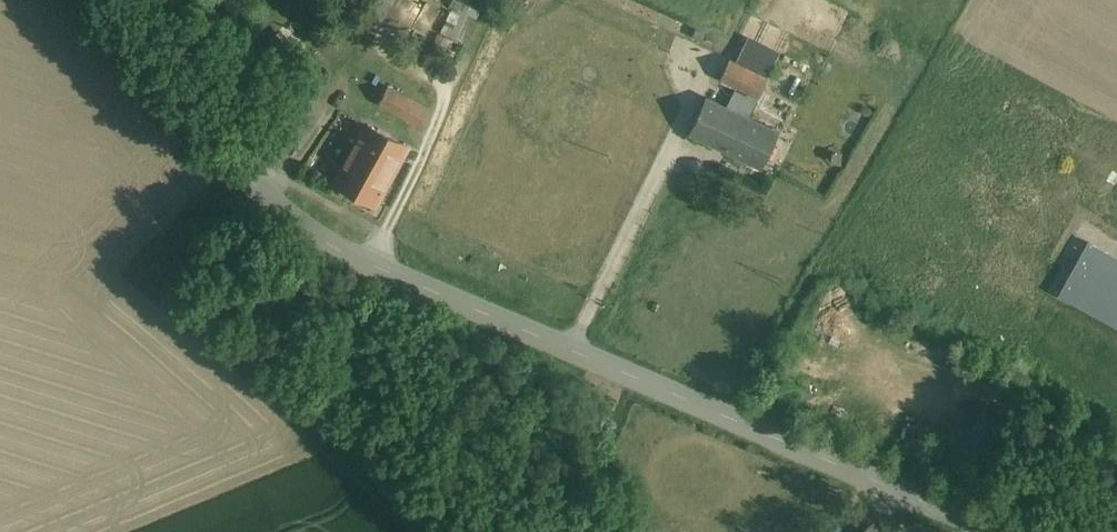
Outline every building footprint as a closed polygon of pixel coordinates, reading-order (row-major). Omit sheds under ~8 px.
[(422,17),(429,0),(384,0),(422,17)] [(424,49),(441,56),(451,34),(460,38),(471,12),(475,14),(481,3),(475,0),(446,0),(424,49)] [(768,78),(730,60),(721,79),(749,92),(759,97),(768,78)] [(426,101),(385,84),(376,105),(416,123),(426,101)] [(747,96),(736,91),(727,108),(748,118),(759,97),(749,92),(747,96)] [(727,108),(707,98),(689,135),(762,169),(779,133),(748,118),(727,108)] [(406,146),(367,124),(335,182),(374,203),(406,146)] [(1058,296),(1116,328),(1116,260),(1087,243),(1058,296)]
